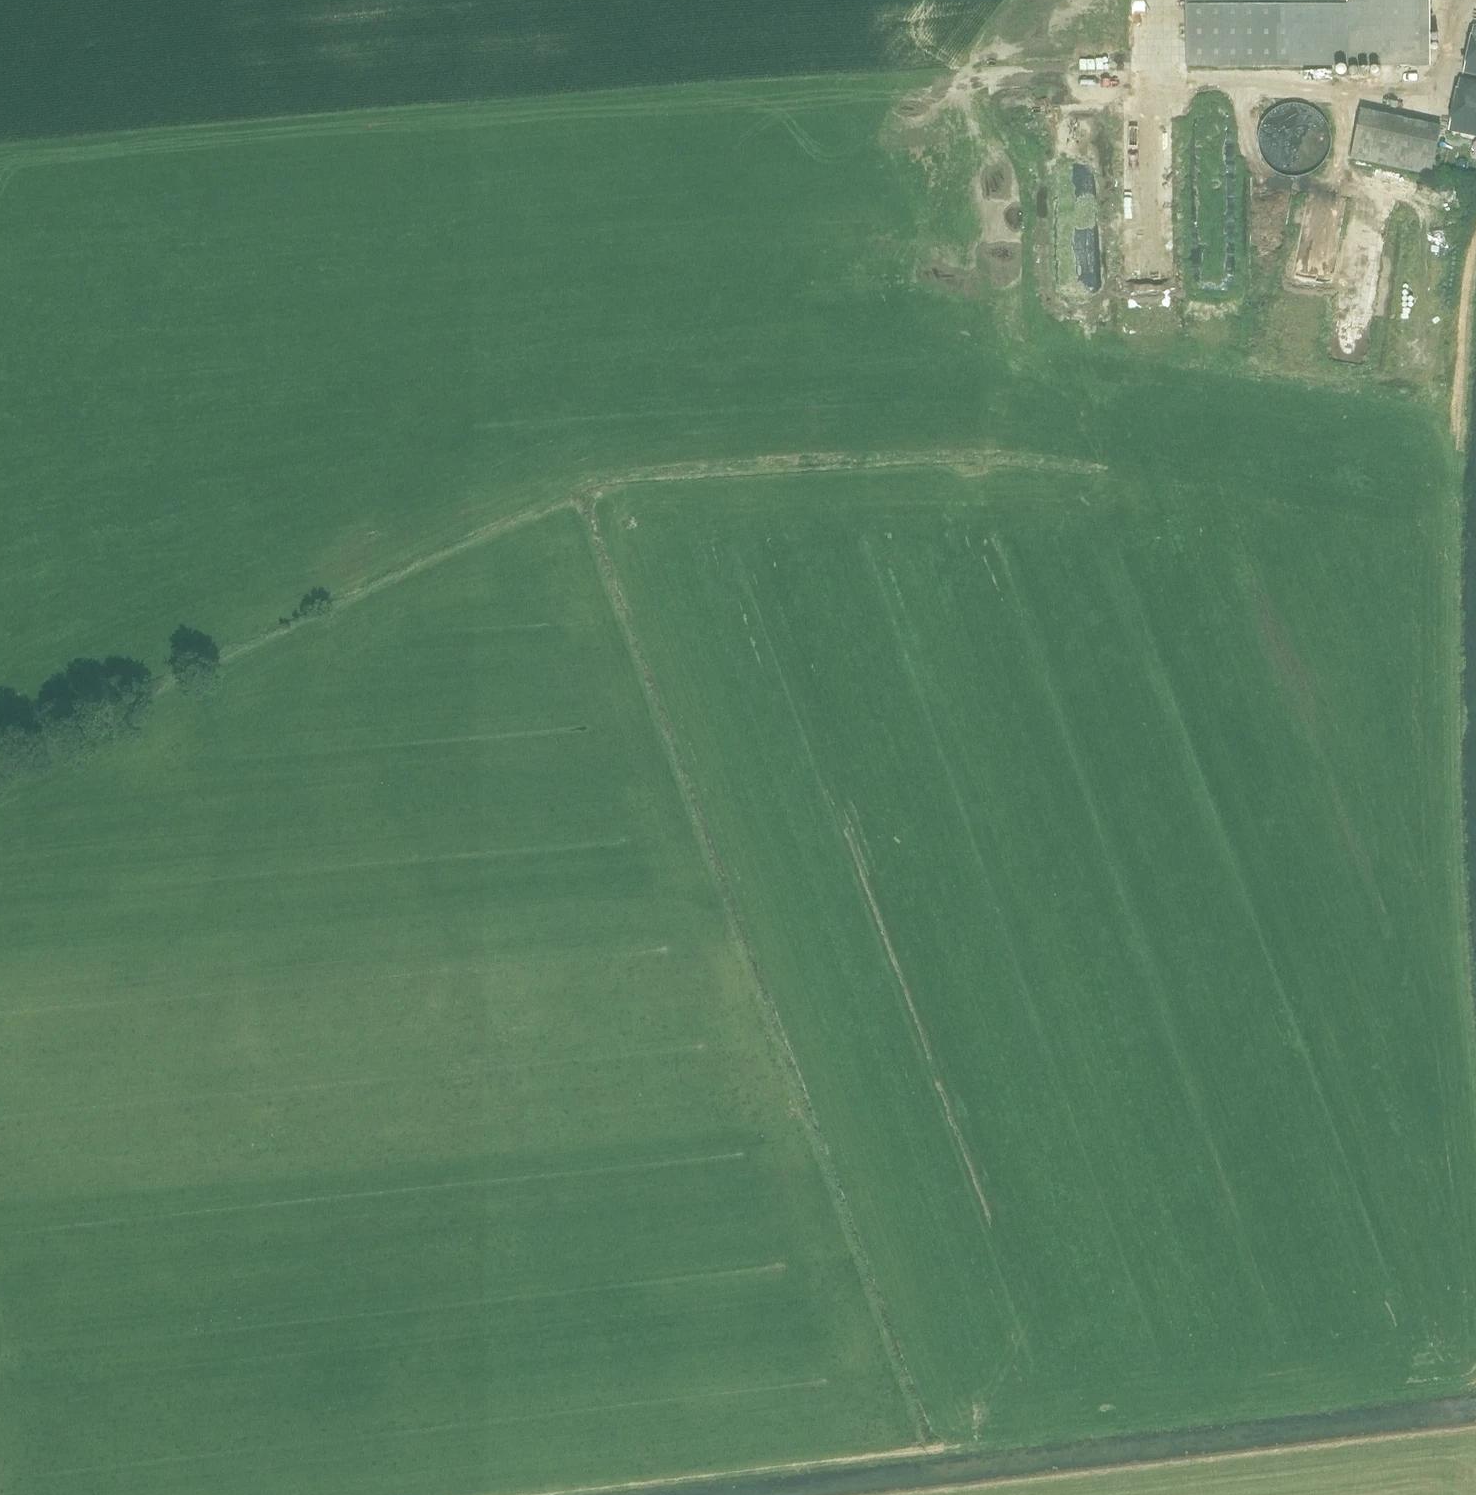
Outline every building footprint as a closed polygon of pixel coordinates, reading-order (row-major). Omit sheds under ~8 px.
[(1430,0),(1187,0),(1187,64),(1284,64),(1431,63),(1430,0)] [(1475,25),(1465,70),(1475,73),(1475,25)] [(1461,78),(1450,129),(1475,135),(1475,81),(1461,78)] [(1442,126),(1361,107),(1349,158),(1431,176),(1442,126)] [(1295,134),(1271,160),(1293,180),(1333,138),(1320,125),(1304,142),(1295,134)] [(1376,252),(1362,252),(1362,266),(1342,267),(1343,286),(1378,285),(1376,252)] [(1247,264),(1248,285),(1273,284),(1272,263),(1247,264)]
